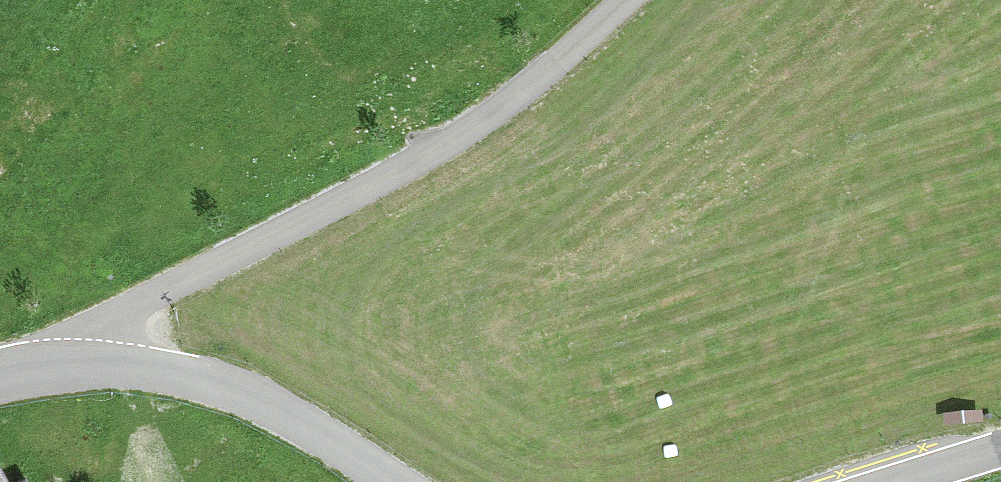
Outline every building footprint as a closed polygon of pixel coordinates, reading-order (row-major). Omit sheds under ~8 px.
[(0,466),(0,481),(9,481),(0,466)]
